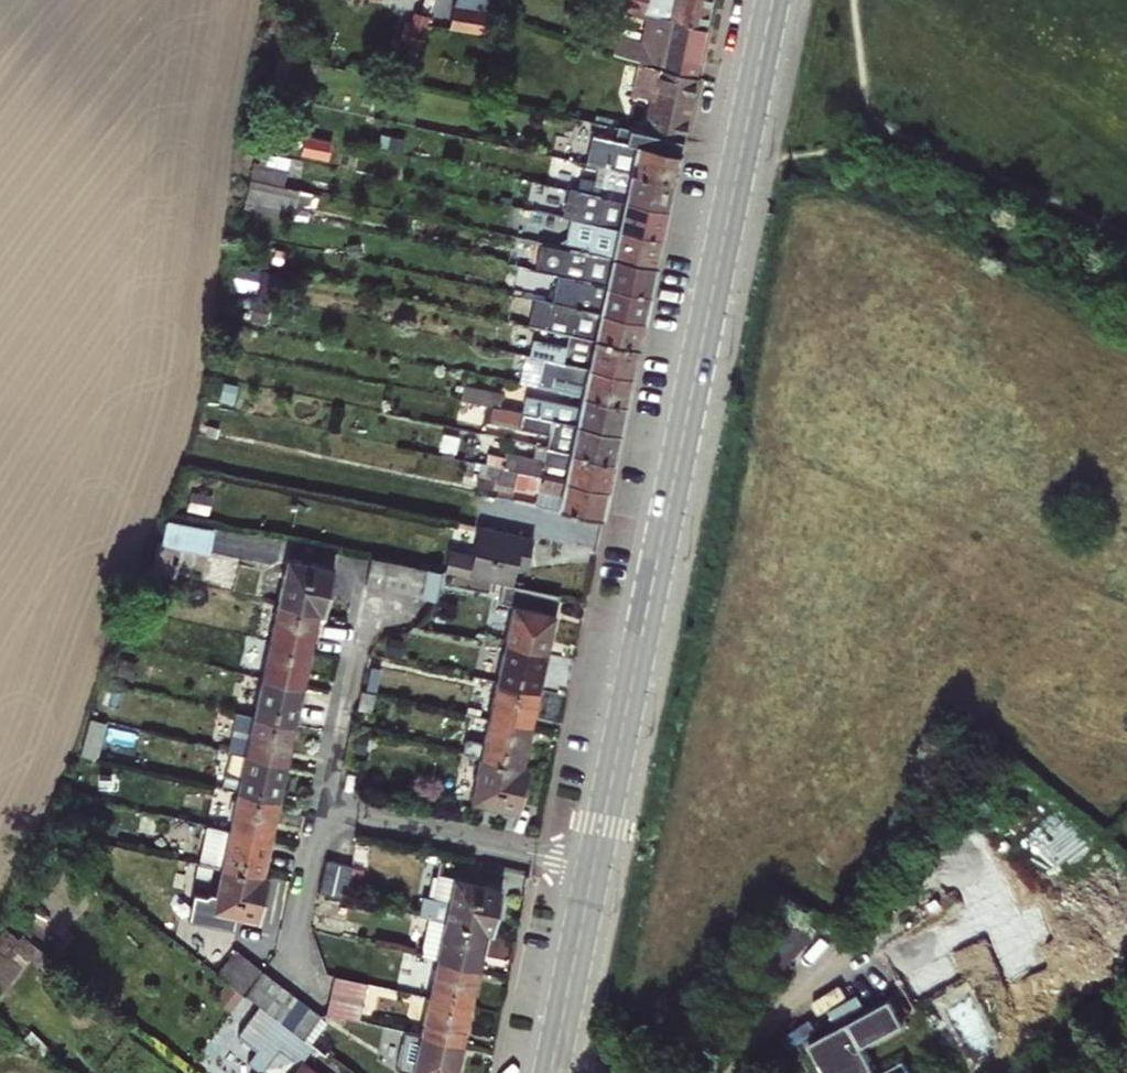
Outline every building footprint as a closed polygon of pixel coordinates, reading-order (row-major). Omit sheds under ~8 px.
[(624,2),(642,9),(640,11),(651,15),(710,27),(716,0),(625,0),(624,2)] [(646,42),(651,15),(640,11),(634,40),(646,42)] [(418,13),(416,23),(407,21),(402,43),(424,48),(431,16),(418,13)] [(710,27),(651,15),(646,42),(634,40),(621,37),(617,54),(661,69),(699,77),(710,27)] [(699,77),(661,69),(642,65),(635,93),(657,99),(656,104),(692,112),(699,77)] [(692,112),(656,104),(650,132),(686,139),(692,112)] [(686,139),(650,132),(634,128),(630,142),(597,135),(591,164),(609,168),(677,182),(686,139)] [(331,155),(334,137),(309,132),(306,150),(331,155)] [(290,169),(292,158),(264,153),(262,164),(290,169)] [(677,182),(609,168),(606,182),(582,178),(580,191),(671,210),(677,182)] [(296,219),(302,191),(254,181),(248,209),(296,219)] [(671,210),(580,191),(561,186),(558,202),(622,216),(619,229),(665,238),(671,210)] [(665,238),(619,229),(574,219),(568,247),(659,267),(665,238)] [(659,267),(568,247),(539,241),(534,270),(561,275),(653,295),(659,267)] [(653,295),(561,275),(559,287),(540,283),(536,298),(647,322),(653,295)] [(647,322),(536,298),(520,295),(516,311),(575,323),(573,334),(641,349),(647,322)] [(641,349),(573,334),(570,348),(535,340),(531,355),(635,377),(641,349)] [(635,377),(531,355),(528,370),(576,381),(573,394),(629,407),(635,377)] [(629,407),(573,394),(560,391),(558,401),(528,396),(525,413),(623,435),(629,407)] [(623,435),(525,413),(521,429),(551,436),(548,447),(554,448),(617,462),(623,435)] [(617,462),(554,448),(553,454),(547,453),(545,460),(509,452),(506,467),(520,470),(611,490),(617,462)] [(520,470),(506,467),(484,463),(478,486),(515,493),(516,487),(520,470)] [(536,505),(605,519),(611,490),(520,470),(516,487),(539,491),(536,505)] [(211,553),(216,529),(170,520),(165,545),(176,547),(211,553)] [(481,528),(471,577),(506,584),(513,585),(517,566),(518,560),(532,562),(536,539),(481,528)] [(176,547),(165,545),(161,544),(154,575),(178,580),(181,566),(173,564),(176,547)] [(288,556),(279,601),(326,611),(336,567),(288,556)] [(372,557),(367,584),(381,587),(387,560),(372,557)] [(394,590),(400,562),(387,560),(381,587),(394,590)] [(530,569),(532,562),(518,560),(517,566),(530,569)] [(408,594),(414,565),(400,562),(394,590),(408,594)] [(423,597),(429,568),(414,565),(408,594),(423,597)] [(445,571),(429,568),(423,597),(438,600),(445,571)] [(508,643),(549,652),(561,596),(513,585),(506,584),(501,603),(516,605),(508,643)] [(326,611),(279,601),(271,640),(313,650),(320,613),(325,614),(326,611)] [(313,650),(271,640),(262,678),(305,686),(313,650)] [(499,681),(541,690),(549,652),(508,643),(499,681)] [(305,686),(262,678),(254,715),(297,724),(305,686)] [(491,719),(532,728),(541,690),(499,681),(491,719)] [(373,711),(377,694),(361,691),(358,708),(373,711)] [(297,724),(254,715),(238,712),(230,749),(247,753),(289,761),(297,724)] [(483,758),(530,768),(531,765),(524,763),(532,728),(491,719),(485,744),(471,742),(468,755),(483,758)] [(98,761),(107,723),(92,720),(82,758),(98,761)] [(356,769),(364,732),(353,730),(346,767),(356,769)] [(289,761),(247,753),(242,777),(225,773),(222,787),(238,791),(281,800),(289,761)] [(520,812),(530,768),(483,758),(473,802),(520,812)] [(281,800),(238,791),(231,828),(273,837),(281,800)] [(273,837),(231,828),(208,823),(200,862),(270,876),(270,874),(265,872),(273,837)] [(974,908),(911,941),(916,951),(936,988),(958,976),(946,956),(966,945),(967,948),(989,937),(1013,983),(1027,976),(1022,968),(1035,962),(1020,935),(1047,921),(1036,901),(1019,911),(992,859),(981,865),(967,837),(935,854),(950,881),(957,878),(964,890),(974,908)] [(239,917),(260,921),(270,876),(200,862),(189,915),(226,923),(228,914),(239,917)] [(456,876),(446,922),(494,932),(503,886),(456,876)] [(958,893),(964,890),(957,878),(950,881),(958,893)] [(385,916),(352,909),(348,923),(345,937),(379,944),(385,916)] [(237,926),(239,917),(228,914),(226,923),(237,926)] [(494,932),(446,922),(432,919),(424,957),(438,960),(481,969),(488,933),(494,935),(494,932)] [(39,948),(15,929),(0,949),(0,998),(31,959),(53,977),(62,967),(39,948)] [(239,950),(220,974),(247,995),(266,971),(239,950)] [(481,969),(438,960),(430,997),(472,1007),(481,969)] [(258,1004),(277,980),(266,971),(247,995),(258,1004)] [(366,983),(333,977),(329,993),(324,1013),(358,1020),(366,983)] [(270,1013),(288,988),(277,980),(258,1004),(262,1007),(270,1013)] [(280,1022),(300,997),(288,988),(270,1013),(280,1022)] [(292,1031),(311,1006),(300,997),(280,1022),(292,1031)] [(472,1007),(430,997),(422,1035),(464,1044),(472,1007)] [(827,1072),(865,1072),(876,1068),(864,1043),(906,1023),(894,998),(810,1039),(827,1072)] [(43,1054),(50,1045),(0,1006),(0,1019),(43,1054)] [(303,1039),(321,1017),(323,1015),(311,1006),(292,1031),(303,1039)] [(281,1046),(292,1031),(280,1022),(270,1013),(262,1007),(239,1036),(258,1052),(249,1063),(261,1072),(260,1072),(315,1072),(281,1046)] [(330,1025),(321,1017),(303,1039),(313,1047),(330,1025)] [(464,1044),(422,1035),(416,1062),(409,1061),(406,1072),(458,1072),(464,1044)] [(883,1072),(917,1072),(911,1060),(883,1072)]
